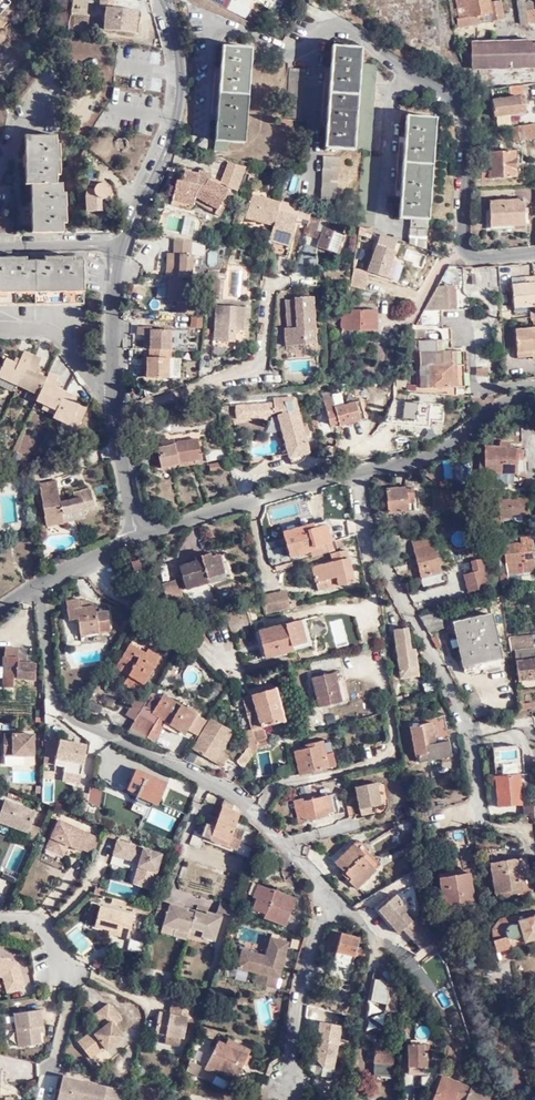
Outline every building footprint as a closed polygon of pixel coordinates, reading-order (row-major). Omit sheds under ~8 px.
[(99,5),(106,5),(106,27),(137,29),(138,6),(115,5),(115,0),(99,0),(99,5)] [(257,2),(279,11),(283,0),(258,0),(257,2)] [(457,27),(479,24),(478,15),(491,12),(493,21),(504,19),(500,0),(456,0),(457,8),(454,9),(455,14),(458,14),(459,17),(455,18),(457,27)] [(523,0),(515,0),(520,26),(528,25),(525,12),(523,0)] [(234,4),(232,3),(230,7),(246,15),(249,9),(235,2),(234,4)] [(528,25),(534,24),(534,11),(525,12),(528,25)] [(478,73),(534,67),(534,39),(475,45),(478,73)] [(253,46),(223,43),(211,149),(225,151),(227,140),(242,142),(253,46)] [(361,49),(332,47),(322,148),(352,151),(352,146),(370,148),(376,71),(359,70),(361,49)] [(0,75),(11,62),(6,58),(0,66),(0,75)] [(498,115),(510,113),(527,111),(526,95),(494,98),(496,114),(498,115)] [(436,119),(406,116),(396,218),(408,219),(405,242),(423,244),(436,119)] [(531,122),(512,125),(514,140),(532,137),(531,122)] [(59,182),(58,136),(30,136),(31,155),(26,155),(26,163),(30,163),(31,183),(36,183),(36,203),(31,203),(31,210),(36,210),(36,231),(64,231),(63,182),(59,182)] [(481,166),(481,177),(523,175),(521,149),(487,151),(488,166),(481,166)] [(379,157),(360,154),(354,223),(371,225),(379,157)] [(335,156),(321,155),(317,198),(331,200),(335,156)] [(227,161),(220,182),(235,190),(243,167),(227,161)] [(195,177),(196,173),(183,170),(180,180),(175,178),(170,198),(190,204),(192,196),(216,209),(226,190),(219,186),(206,178),(204,180),(195,177)] [(197,170),(196,173),(195,177),(204,180),(206,178),(219,186),(220,182),(210,176),(210,173),(197,170)] [(88,187),(88,194),(96,194),(97,196),(98,197),(100,198),(102,199),(104,199),(106,198),(107,197),(109,195),(110,193),(110,192),(110,189),(109,187),(108,186),(107,184),(105,183),(102,183),(100,184),(98,185),(97,186),(96,188),(88,187)] [(308,210),(298,207),(294,218),(282,214),(274,212),(277,203),(249,195),(242,218),(270,226),(266,242),(271,254),(283,257),(293,221),(304,224),(308,210)] [(525,197),(490,199),(492,225),(526,223),(525,197)] [(284,209),(282,214),(294,218),(298,207),(294,206),(284,209)] [(319,214),(308,210),(304,224),(304,228),(314,230),(316,225),(319,214)] [(190,217),(186,236),(198,239),(202,219),(190,217)] [(340,233),(321,227),(319,232),(314,247),(334,254),(340,233)] [(392,250),(396,239),(379,234),(366,271),(386,277),(391,261),(394,251),(392,250)] [(171,247),(187,249),(188,239),(172,237),(171,247)] [(173,301),(173,312),(190,313),(193,278),(188,278),(189,255),(187,255),(170,253),(165,252),(163,276),(166,276),(164,300),(173,301)] [(80,302),(79,259),(60,259),(60,256),(53,256),(53,259),(13,260),(13,257),(4,257),(4,260),(0,260),(0,303),(80,302)] [(391,261),(386,277),(390,279),(395,262),(391,261)] [(520,263),(519,272),(533,274),(534,265),(520,263)] [(226,264),(224,298),(246,299),(248,265),(226,264)] [(214,270),(205,269),(205,279),(204,294),(216,296),(217,279),(217,276),(215,276),(215,270),(214,270)] [(454,274),(445,275),(446,284),(455,283),(454,274)] [(508,306),(532,305),(529,275),(520,276),(520,283),(506,284),(508,306)] [(435,392),(453,393),(453,387),(464,387),(463,348),(452,348),(451,325),(442,325),(442,307),(456,306),(456,288),(438,288),(417,322),(418,367),(418,392),(435,392)] [(313,344),(310,297),(292,298),(293,299),(282,300),(285,328),(287,328),(287,333),(282,333),(284,357),(308,356),(308,350),(314,349),(313,344)] [(242,308),(215,306),(212,340),(230,342),(231,329),(240,330),(242,308)] [(375,309),(340,311),(340,331),(376,330),(375,309)] [(76,325),(76,343),(85,343),(85,325),(76,325)] [(145,358),(144,365),(143,376),(165,377),(166,358),(167,350),(167,349),(168,330),(149,328),(148,325),(135,325),(135,334),(143,334),(148,334),(148,340),(146,356),(145,356),(145,358)] [(533,326),(528,327),(510,328),(511,350),(525,350),(525,353),(525,357),(534,357),(534,343),(533,326)] [(32,355),(22,351),(17,363),(5,358),(1,366),(0,368),(0,377),(17,385),(32,355)] [(40,359),(32,355),(17,385),(38,395),(46,377),(34,372),(40,359)] [(166,358),(165,377),(176,378),(177,358),(166,358)] [(56,377),(48,373),(46,377),(38,395),(35,400),(44,404),(56,410),(64,392),(53,386),(56,377)] [(487,395),(481,398),(483,403),(494,398),(491,391),(487,393),(487,395)] [(72,395),(64,392),(56,410),(53,415),(52,417),(61,421),(76,428),(86,407),(80,404),(71,399),(72,395)] [(325,397),(315,399),(322,425),(329,424),(330,426),(356,420),(352,403),(358,402),(356,393),(342,397),(343,405),(328,409),(325,397)] [(479,394),(469,394),(475,405),(475,406),(483,403),(481,398),(479,394)] [(81,400),(72,395),(71,399),(80,404),(81,400)] [(305,453),(309,452),(304,434),(302,425),(295,397),(273,398),(274,402),(235,405),(236,419),(257,417),(278,412),(291,464),(296,463),(300,461),(303,458),(304,456),(305,453)] [(53,415),(56,410),(44,404),(41,410),(53,415)] [(443,427),(443,405),(388,404),(388,427),(443,427)] [(74,432),(76,428),(61,421),(60,424),(74,432)] [(174,442),(178,461),(201,457),(198,437),(174,442)] [(174,465),(171,443),(156,446),(161,467),(174,465)] [(516,458),(522,459),(522,447),(484,447),(484,462),(478,461),(478,473),(516,474),(516,458)] [(516,458),(516,474),(516,477),(524,477),(524,473),(525,473),(525,458),(522,459),(516,458)] [(224,461),(210,464),(211,470),(225,467),(224,461)] [(60,502),(56,480),(39,483),(46,525),(64,522),(63,513),(82,508),(95,505),(92,493),(60,502)] [(386,487),(388,510),(408,509),(407,498),(412,498),(412,485),(386,487)] [(492,513),(493,527),(500,526),(500,517),(528,514),(526,497),(512,498),(513,501),(497,503),(498,512),(492,513)] [(63,513),(64,522),(83,518),(82,508),(63,513)] [(336,540),(329,519),(313,524),(314,527),(326,524),(331,542),(336,540)] [(285,533),(292,557),(310,552),(311,556),(334,550),(331,542),(326,524),(314,527),(313,524),(285,533)] [(503,536),(497,537),(497,541),(500,541),(501,550),(505,549),(505,555),(502,555),(504,570),(534,567),(534,563),(532,535),(521,536),(521,541),(504,543),(503,536)] [(411,541),(420,577),(441,572),(432,536),(411,541)] [(341,540),(335,541),(337,549),(343,547),(341,540)] [(336,577),(338,586),(354,582),(347,550),(331,554),(333,561),(312,566),(316,581),(336,577)] [(179,568),(186,590),(210,583),(208,578),(225,573),(220,556),(211,558),(210,554),(195,559),(196,563),(179,568)] [(210,583),(231,578),(224,554),(220,556),(225,573),(208,578),(210,583)] [(461,573),(466,590),(486,585),(479,557),(468,559),(470,570),(461,573)] [(131,564),(133,571),(141,569),(139,562),(131,564)] [(442,580),(441,572),(420,577),(422,587),(443,582),(442,580)] [(318,590),(338,586),(336,577),(316,581),(318,590)] [(163,583),(168,601),(183,597),(178,580),(163,583)] [(266,613),(290,607),(287,594),(277,596),(276,592),(262,595),(266,613)] [(79,618),(81,634),(83,635),(111,632),(108,612),(96,613),(96,606),(94,606),(94,602),(86,600),(80,600),(79,599),(67,601),(69,619),(79,618)] [(440,610),(419,615),(427,629),(443,626),(440,610)] [(468,614),(452,618),(464,671),(501,663),(490,613),(468,617),(468,614)] [(254,625),(260,653),(291,646),(290,642),(301,640),(295,616),(254,625)] [(412,650),(411,650),(409,634),(395,636),(400,673),(419,671),(416,655),(412,656),(412,650)] [(440,645),(434,634),(431,636),(437,647),(440,645)] [(534,646),(534,634),(533,634),(508,636),(510,649),(516,649),(522,648),(534,646)] [(116,666),(116,667),(123,671),(124,671),(119,680),(140,692),(161,657),(148,649),(146,652),(130,643),(116,666)] [(534,646),(522,648),(516,649),(519,680),(534,679),(534,646)] [(7,653),(7,684),(11,684),(11,691),(12,691),(17,691),(18,680),(32,680),(33,680),(38,680),(38,663),(37,663),(37,655),(35,654),(29,654),(29,648),(19,648),(7,648),(7,653)] [(112,675),(119,680),(124,671),(123,671),(116,667),(112,674),(112,675)] [(349,699),(342,669),(334,671),(342,701),(349,699)] [(342,701),(334,671),(312,677),(319,706),(342,701)] [(420,676),(419,671),(400,673),(401,679),(420,676)] [(225,685),(219,679),(214,684),(219,690),(225,685)] [(433,680),(422,684),(425,693),(436,689),(433,680)] [(253,729),(264,726),(285,720),(276,688),(242,698),(251,729),(253,729)] [(464,691),(475,714),(486,711),(474,689),(464,691)] [(154,711),(145,707),(137,720),(129,732),(146,740),(147,737),(156,723),(163,727),(164,726),(177,734),(180,730),(186,733),(188,729),(197,714),(164,694),(160,701),(154,711)] [(160,701),(151,696),(147,702),(145,707),(154,711),(160,701)] [(137,720),(145,707),(147,702),(137,697),(127,714),(137,720)] [(395,699),(397,709),(404,706),(402,698),(395,699)] [(308,709),(300,711),(304,727),(312,724),(308,709)] [(202,717),(197,714),(188,729),(193,732),(202,717)] [(211,759),(230,728),(210,717),(192,748),(211,759)] [(206,720),(202,717),(193,732),(197,735),(206,720)] [(155,741),(163,727),(156,723),(147,737),(155,741)] [(267,740),(264,726),(253,729),(256,745),(258,742),(267,740)] [(255,747),(249,727),(239,730),(240,735),(244,736),(247,745),(236,759),(243,765),(255,747)] [(416,759),(418,759),(419,765),(439,763),(450,762),(452,761),(450,745),(438,746),(436,727),(411,730),(416,759)] [(234,730),(230,728),(211,759),(215,761),(222,766),(229,753),(222,749),(234,730)] [(34,737),(5,736),(5,757),(33,757),(34,737)] [(83,776),(88,746),(61,741),(61,743),(46,742),(46,765),(57,766),(56,766),(66,768),(65,773),(83,776)] [(330,742),(323,743),(329,769),(336,768),(330,742)] [(329,769),(323,743),(308,746),(308,749),(295,752),(300,775),(329,769)] [(497,773),(524,771),(522,746),(495,748),(497,773)] [(429,770),(413,774),(416,785),(432,781),(429,770)] [(156,807),(158,802),(162,804),(171,784),(141,771),(132,791),(143,796),(141,801),(143,804),(153,808),(156,807)] [(81,785),(83,776),(65,773),(64,782),(81,785)] [(496,783),(500,813),(523,810),(520,780),(496,783)] [(380,804),(375,781),(354,786),(360,814),(371,812),(370,806),(380,804)] [(101,805),(101,790),(89,790),(89,805),(101,805)] [(293,799),(299,822),(334,814),(329,794),(304,800),(303,797),(293,799)] [(243,814),(244,808),(243,808),(229,797),(223,813),(219,826),(215,839),(242,848),(245,840),(248,831),(241,828),(244,815),(243,814)] [(43,831),(31,826),(36,814),(5,802),(0,812),(3,813),(0,822),(0,823),(28,835),(26,839),(37,844),(43,831)] [(523,810),(525,824),(534,822),(534,812),(534,809),(533,809),(534,814),(533,814),(532,809),(523,810)] [(46,848),(59,854),(64,843),(69,845),(81,851),(82,849),(92,854),(100,838),(59,819),(46,848)] [(211,838),(215,839),(219,826),(212,824),(208,836),(211,838)] [(470,862),(466,832),(445,835),(450,865),(470,862)] [(211,838),(208,836),(200,833),(196,846),(206,850),(211,838)] [(371,851),(362,841),(359,843),(357,841),(355,843),(366,855),(364,857),(377,871),(382,866),(369,852),(371,851)] [(69,845),(64,843),(59,854),(64,856),(69,845)] [(358,889),(377,871),(364,857),(366,855),(355,843),(336,861),(353,878),(350,880),(358,889)] [(140,879),(157,884),(166,859),(122,845),(118,860),(143,869),(140,879)] [(53,865),(58,858),(47,851),(42,858),(53,865)] [(492,870),(497,908),(511,906),(510,899),(524,897),(523,887),(529,886),(527,865),(492,870)] [(154,894),(157,884),(140,879),(137,889),(154,894)] [(256,897),(263,883),(254,879),(248,894),(256,897)] [(470,880),(440,884),(444,917),(453,916),(452,911),(474,908),(470,880)] [(269,886),(263,883),(256,897),(259,899),(262,900),(269,886)] [(262,900),(259,899),(254,908),(276,918),(274,922),(287,928),(297,907),(300,899),(286,893),(269,886),(262,900)] [(397,895),(381,908),(401,932),(404,929),(414,921),(406,911),(409,909),(397,895)] [(159,914),(160,914),(163,901),(154,899),(151,912),(159,914)] [(192,913),(163,904),(160,914),(159,918),(170,922),(167,929),(182,934),(184,933),(195,936),(199,920),(200,917),(192,915),(192,913)] [(224,905),(221,915),(228,916),(238,919),(239,914),(241,909),(224,905)] [(157,921),(159,914),(151,912),(148,911),(146,919),(157,921)] [(103,913),(99,933),(119,938),(118,942),(132,945),(137,921),(103,913)] [(500,954),(513,949),(510,940),(511,941),(513,942),(514,942),(516,942),(518,942),(519,941),(521,940),(522,939),(523,936),(525,936),(527,942),(534,939),(534,915),(519,922),(517,917),(500,921),(496,932),(496,944),(500,954)] [(438,940),(424,916),(414,921),(404,929),(423,950),(438,940)] [(226,922),(220,920),(204,917),(199,920),(195,936),(195,939),(207,942),(208,939),(208,936),(221,940),(226,922)] [(71,942),(86,961),(96,953),(81,934),(71,942)] [(368,960),(370,954),(371,952),(363,948),(365,941),(354,937),(347,935),(345,938),(340,936),(335,950),(341,952),(339,961),(334,977),(347,980),(349,974),(350,970),(355,971),(359,958),(368,960)] [(302,943),(295,941),(293,950),(300,952),(302,943)] [(260,976),(258,988),(273,991),(276,991),(280,992),(285,970),(281,970),(282,965),(286,965),(290,946),(274,942),(270,960),(245,954),(242,973),(252,975),(260,976)] [(145,961),(148,951),(133,947),(130,956),(145,961)] [(7,981),(11,995),(28,991),(20,967),(0,961),(0,979),(7,981)] [(154,969),(144,966),(139,983),(149,986),(154,969)] [(250,986),(252,975),(242,973),(240,984),(250,986)] [(395,1014),(400,1014),(402,991),(396,990),(395,985),(378,983),(374,1005),(393,1007),(394,1012),(395,1014)] [(261,1023),(271,1023),(271,998),(260,999),(261,1023)] [(90,1045),(87,1041),(82,1045),(95,1062),(110,1050),(111,1053),(127,1040),(118,1028),(124,1023),(112,1008),(99,1018),(109,1030),(104,1033),(90,1045)] [(190,1023),(192,1013),(179,1010),(177,1020),(190,1023)] [(44,1014),(18,1018),(21,1033),(24,1050),(45,1047),(43,1031),(47,1030),(44,1014)] [(21,1033),(18,1018),(8,1019),(11,1034),(21,1033)] [(190,1023),(162,1018),(159,1038),(169,1040),(184,1042),(187,1043),(190,1023)] [(102,1030),(87,1041),(90,1045),(104,1033),(102,1030)] [(182,1053),(184,1042),(169,1040),(167,1049),(182,1053)] [(224,1073),(245,1083),(251,1068),(258,1053),(236,1043),(233,1048),(227,1044),(215,1073),(222,1076),(224,1073)] [(383,1044),(381,1061),(380,1073),(397,1077),(401,1045),(383,1044)] [(416,1060),(416,1068),(423,1068),(434,1068),(434,1056),(432,1056),(432,1046),(416,1046),(416,1060)] [(211,1071),(201,1067),(199,1077),(208,1081),(211,1071)] [(463,1099),(470,1099),(474,1086),(450,1075),(443,1094),(441,1099),(461,1099),(463,1099)] [(111,1090),(67,1079),(62,1099),(109,1099),(111,1090)] [(485,1098),(491,1099),(492,1099),(495,1094),(474,1086),(470,1099),(484,1099),(485,1098)]
